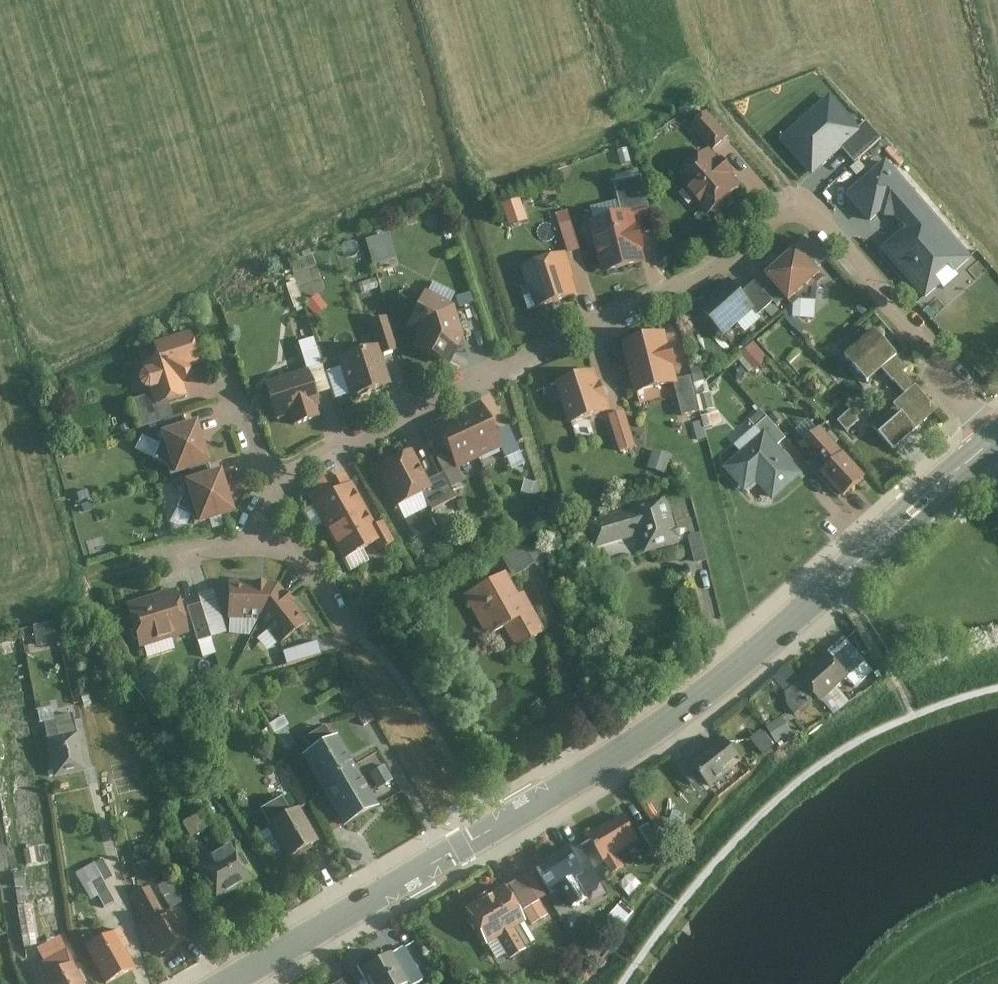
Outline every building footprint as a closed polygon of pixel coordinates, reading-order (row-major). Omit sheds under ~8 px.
[(795,131),(785,141),(793,150),(813,173),(841,147),(859,131),(858,130),(831,100),(795,131)] [(711,150),(677,180),(710,217),(745,187),(711,150)] [(975,257),(889,158),(848,191),(873,221),(884,212),(888,215),(898,216),(904,222),(903,232),(884,248),(927,298),(944,284),(947,288),(962,275),(958,271),(975,257)] [(617,183),(625,214),(634,212),(635,217),(654,212),(645,177),(617,183)] [(512,225),(531,220),(526,197),(506,202),(512,225)] [(625,214),(593,222),(606,273),(647,263),(635,217),(634,212),(625,214)] [(573,223),(562,226),(570,253),(581,250),(573,223)] [(392,231),(369,236),(375,263),(398,258),(392,231)] [(802,248),(769,277),(794,304),(802,298),(819,300),(818,283),(827,275),(802,248)] [(564,255),(524,268),(538,310),(578,297),(564,255)] [(731,282),(701,307),(726,338),(756,313),(744,298),(731,282)] [(758,285),(744,298),(756,313),(759,316),(775,303),(758,285)] [(408,328),(415,332),(418,338),(413,346),(450,366),(466,336),(456,305),(427,291),(408,328)] [(371,322),(379,346),(382,355),(398,350),(388,317),(371,322)] [(151,361),(142,365),(144,370),(139,375),(138,381),(140,386),(144,390),(150,391),(152,395),(155,406),(168,402),(188,395),(184,385),(192,367),(202,365),(191,331),(153,344),(156,353),(151,361)] [(880,333),(849,359),(871,385),(886,373),(909,397),(898,407),(900,409),(877,428),(899,451),(940,410),(908,373),(913,370),(880,333)] [(668,334),(625,344),(638,396),(675,387),(681,386),(668,334)] [(756,341),(744,351),(758,367),(770,357),(756,341)] [(379,346),(339,359),(351,399),(392,387),(382,355),(379,346)] [(308,371),(265,384),(277,422),(291,417),(294,425),(323,416),(308,371)] [(596,372),(558,384),(571,426),(609,414),(596,372)] [(695,382),(681,386),(675,387),(683,416),(704,411),(695,382)] [(173,418),(168,402),(155,406),(152,395),(131,402),(139,429),(173,418)] [(479,404),(458,414),(479,460),(501,450),(494,435),(479,404)] [(834,418),(846,431),(860,419),(849,406),(834,418)] [(752,422),(764,434),(767,431),(781,447),(791,439),(764,411),(752,422)] [(637,448),(626,413),(612,417),(623,452),(637,448)] [(458,414),(436,424),(450,454),(457,470),(479,460),(458,414)] [(210,465),(196,423),(161,435),(164,443),(153,459),(171,466),(175,476),(210,465)] [(510,428),(494,435),(501,450),(505,459),(522,451),(510,428)] [(870,478),(823,428),(803,445),(829,472),(825,475),(848,499),(870,478)] [(781,447),(767,431),(764,434),(726,469),(740,484),(750,475),(775,503),(806,474),(781,447)] [(657,447),(650,467),(668,473),(674,453),(657,447)] [(429,482),(412,452),(378,471),(399,508),(424,494),(433,488),(429,482)] [(438,460),(445,474),(451,488),(463,482),(457,470),(450,454),(438,460)] [(234,513),(221,472),(186,483),(188,490),(178,508),(197,517),(199,524),(234,513)] [(320,489),(325,499),(353,484),(348,474),(320,489)] [(433,488),(424,494),(433,510),(456,498),(451,488),(445,474),(429,482),(433,488)] [(313,505),(328,533),(368,512),(353,484),(325,499),(313,505)] [(683,546),(670,499),(635,509),(635,511),(590,524),(598,552),(642,538),(648,556),(683,546)] [(368,512),(328,533),(342,561),(375,544),(383,540),(376,527),(368,512)] [(384,522),(376,527),(383,540),(375,544),(380,552),(396,543),(384,522)] [(711,563),(703,535),(692,538),(699,566),(711,563)] [(537,565),(524,542),(503,554),(516,577),(537,565)] [(507,572),(465,595),(488,638),(506,628),(517,648),(546,632),(525,593),(520,595),(507,572)] [(229,621),(260,621),(279,584),(229,582),(229,621)] [(279,584),(260,621),(280,646),(308,623),(279,584)] [(176,590),(127,605),(140,649),(189,634),(176,590)] [(202,604),(188,608),(198,642),(212,638),(202,604)] [(35,623),(38,644),(60,641),(56,619),(35,623)] [(861,660),(846,643),(788,694),(802,711),(861,660)] [(315,646),(285,654),(288,664),(318,656),(315,646)] [(88,773),(74,715),(43,722),(56,780),(88,773)] [(780,740),(795,731),(785,715),(770,724),(780,740)] [(302,759),(320,791),(357,769),(338,738),(333,741),(325,728),(304,740),(312,753),(302,759)] [(755,735),(765,752),(776,746),(765,728),(755,735)] [(726,742),(695,767),(713,791),(745,767),(726,742)] [(379,788),(396,779),(387,763),(370,772),(379,788)] [(377,804),(357,769),(320,791),(340,826),(377,804)] [(320,843),(300,810),(291,815),(282,799),(261,812),(270,827),(267,829),(287,863),(320,843)] [(626,817),(590,837),(606,864),(641,845),(626,817)] [(236,845),(194,869),(214,905),(256,881),(236,845)] [(581,845),(537,870),(553,898),(563,892),(570,905),(605,885),(581,845)] [(524,877),(509,886),(533,926),(548,917),(524,877)] [(104,878),(94,884),(108,907),(118,902),(104,878)] [(185,903),(173,882),(162,888),(173,910),(185,903)] [(190,943),(174,914),(169,917),(151,888),(136,895),(152,926),(148,928),(165,957),(190,943)] [(505,890),(466,912),(487,948),(500,942),(512,961),(528,952),(516,932),(526,926),(505,890)] [(25,944),(37,944),(34,903),(22,904),(25,944)] [(89,949),(108,983),(112,983),(137,971),(126,952),(132,948),(122,931),(89,949)] [(393,955),(409,983),(421,983),(424,982),(404,948),(393,955)] [(38,969),(47,983),(86,983),(69,953),(38,969)] [(360,973),(367,983),(409,983),(393,955),(360,973)]
